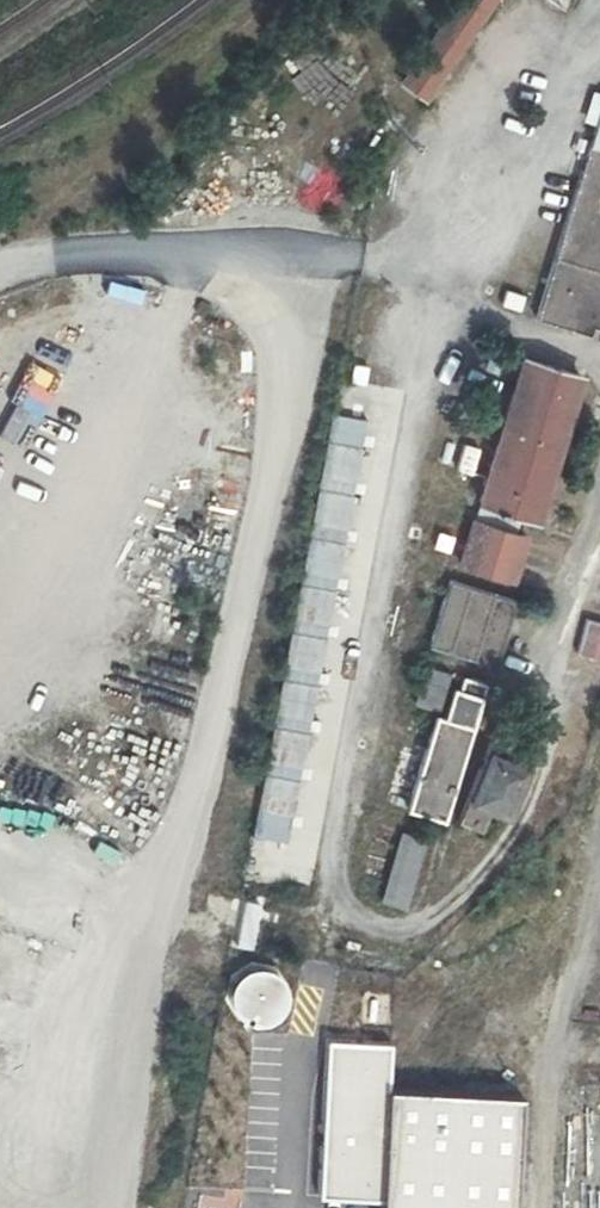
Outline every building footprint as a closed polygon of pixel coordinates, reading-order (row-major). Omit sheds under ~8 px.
[(403,83),(431,101),(498,0),(457,0),(403,83)] [(566,9),(570,0),(548,0),(566,9)] [(533,316),(593,336),(599,316),(599,114),(533,316)] [(354,179),(320,169),(309,207),(343,217),(354,179)] [(591,372),(525,351),(479,501),(545,521),(591,372)] [(364,417),(330,411),(252,834),(285,840),(364,417)] [(468,470),(472,443),(456,440),(451,468),(468,470)] [(532,532),(472,515),(458,563),(517,581),(532,532)] [(522,600),(451,578),(430,646),(501,668),(522,600)] [(573,651),(599,658),(599,620),(582,616),(573,651)] [(411,808),(448,818),(488,683),(451,673),(411,808)] [(500,721),(460,821),(488,832),(497,811),(515,818),(536,764),(519,758),(529,732),(500,721)] [(424,838),(399,831),(380,898),(405,905),(424,838)] [(258,901),(237,897),(230,944),(251,947),(258,901)] [(236,972),(229,981),(226,992),(227,1003),(233,1013),(242,1020),(253,1023),(264,1022),(274,1016),(281,1007),(284,996),(283,985),(277,975),(268,968),(257,965),(246,967),(236,972)] [(392,993),(362,992),(361,1024),(391,1024),(392,993)] [(388,1044),(326,1041),(319,1196),(381,1199),(386,1089),(388,1044)] [(386,1089),(381,1199),(380,1207),(513,1207),(519,1095),(386,1089)]
